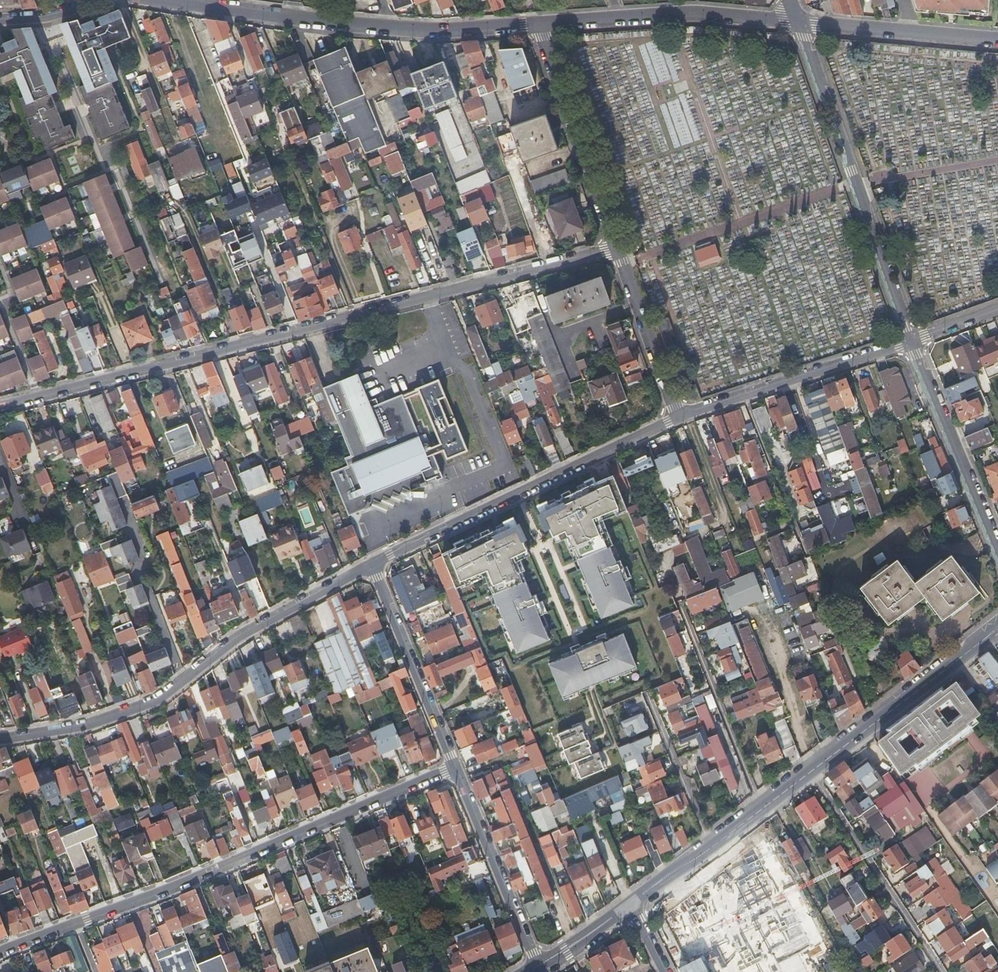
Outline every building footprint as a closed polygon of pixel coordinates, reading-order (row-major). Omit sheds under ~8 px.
[(392,2),(395,9),(412,1),(412,0),(391,0),(392,2)] [(492,9),(504,5),(502,0),(488,0),(492,9)] [(824,12),(832,12),(828,0),(820,0),(824,12)] [(862,15),(857,0),(828,0),(832,12),(862,15)] [(890,17),(886,6),(884,0),(870,0),(872,5),(878,3),(883,17),(890,17)] [(912,5),(915,4),(916,8),(926,8),(935,9),(935,12),(948,13),(958,14),(958,10),(968,11),(973,12),(986,13),(987,0),(911,0),(912,5)] [(62,22),(61,22),(86,84),(79,86),(101,140),(130,128),(112,83),(118,80),(106,48),(132,39),(121,11),(100,19),(102,26),(97,29),(94,22),(81,26),(79,20),(62,22)] [(160,15),(151,19),(155,30),(161,44),(163,49),(169,63),(175,61),(167,41),(170,40),(160,15)] [(226,20),(204,17),(214,41),(232,34),(226,20)] [(15,71),(25,95),(19,98),(34,137),(40,134),(46,149),(75,137),(70,123),(63,126),(50,93),(56,90),(30,27),(13,28),(18,39),(5,44),(7,50),(2,52),(0,49),(0,77),(15,71)] [(161,44),(155,30),(148,33),(153,47),(161,44)] [(253,32),(240,37),(247,57),(251,66),(253,71),(262,68),(256,53),(261,51),(253,32)] [(232,34),(214,41),(217,49),(230,44),(232,50),(237,48),(232,34)] [(388,39),(379,38),(384,53),(392,49),(388,39)] [(478,40),(460,41),(464,51),(469,65),(476,62),(478,61),(485,59),(478,40)] [(491,54),(487,42),(480,45),(484,57),(491,54)] [(230,44),(217,49),(224,66),(242,60),(237,48),(232,50),(230,44)] [(337,49),(352,85),(377,148),(386,144),(367,99),(356,71),(346,46),(337,49)] [(505,68),(511,84),(514,92),(534,84),(521,47),(499,49),(505,68)] [(163,49),(149,55),(156,74),(171,68),(169,63),(163,49)] [(346,141),(358,136),(340,90),(352,85),(337,49),(314,59),(346,141)] [(392,49),(384,53),(387,59),(397,84),(403,82),(398,69),(400,68),(392,49)] [(469,65),(464,51),(456,54),(461,70),(463,69),(465,76),(469,74),(470,77),(473,76),(469,65)] [(287,59),(296,81),(307,76),(302,63),(299,54),(287,59)] [(285,86),(296,81),(287,59),(276,64),(282,78),(285,86)] [(397,84),(387,59),(365,68),(378,102),(385,99),(382,93),(398,87),(397,84)] [(422,69),(411,73),(412,75),(424,104),(424,105),(425,107),(425,109),(457,96),(457,95),(456,92),(445,63),(444,60),(436,63),(422,69)] [(473,76),(476,86),(479,93),(480,96),(486,93),(492,91),(496,90),(491,78),(485,80),(480,66),(478,61),(476,62),(469,65),(473,76)] [(187,76),(184,67),(172,72),(175,80),(187,76)] [(365,68),(356,71),(367,99),(373,97),(375,103),(378,102),(365,68)] [(508,85),(511,84),(505,68),(503,69),(508,85)] [(140,86),(150,83),(147,73),(137,77),(140,86)] [(415,89),(411,80),(405,83),(408,92),(415,89)] [(192,122),(196,131),(206,127),(200,111),(188,82),(178,86),(182,96),(192,122)] [(232,88),(235,95),(244,117),(262,109),(254,88),(242,93),(239,85),(232,88)] [(358,136),(361,144),(365,153),(377,148),(352,85),(340,90),(358,136)] [(151,86),(141,90),(149,109),(149,111),(159,107),(151,86)] [(479,93),(476,86),(468,88),(472,98),(462,101),(469,121),(484,116),(485,119),(488,118),(480,96),(479,93)] [(502,119),(492,91),(486,93),(480,96),(488,118),(490,123),(502,119)] [(407,110),(400,93),(388,98),(397,121),(399,120),(410,116),(407,110)] [(250,136),(251,135),(247,125),(244,117),(235,95),(232,96),(231,94),(225,96),(242,139),(250,136)] [(418,106),(407,110),(410,116),(399,120),(401,125),(415,120),(414,117),(421,114),(418,106)] [(292,141),(306,136),(301,125),(294,108),(283,112),(281,113),(281,115),(278,116),(281,122),(284,121),(284,122),(287,130),(292,141)] [(449,108),(436,113),(455,161),(468,156),(449,108)] [(140,113),(154,148),(163,145),(149,111),(149,109),(140,113)] [(545,114),(510,126),(514,136),(538,127),(547,152),(557,149),(545,114)] [(195,132),(196,131),(192,122),(177,128),(181,138),(195,132)] [(256,133),(252,123),(247,125),(251,135),(256,133)] [(538,127),(514,136),(523,162),(547,152),(538,127)] [(318,134),(325,150),(336,146),(329,130),(318,134)] [(438,142),(434,131),(415,138),(420,149),(423,148),(438,142)] [(258,136),(256,133),(251,135),(250,136),(242,139),(243,142),(258,136)] [(309,138),(318,161),(328,157),(325,150),(318,134),(309,138)] [(328,157),(329,159),(329,160),(341,190),(352,186),(339,155),(351,150),(350,149),(361,144),(358,136),(346,141),(336,146),(325,150),(328,157)] [(131,163),(135,172),(137,178),(151,172),(147,164),(145,158),(143,158),(137,141),(126,145),(133,162),(131,163)] [(386,144),(377,148),(380,156),(380,157),(384,156),(392,174),(397,171),(403,169),(405,168),(394,141),(386,144)] [(192,166),(194,172),(204,168),(196,147),(186,151),(188,157),(192,166)] [(186,151),(177,155),(179,160),(188,157),(186,151)] [(179,160),(177,155),(168,158),(174,171),(182,167),(179,160)] [(380,157),(382,161),(388,175),(392,174),(384,156),(380,157)] [(176,179),(194,172),(192,166),(188,157),(179,160),(182,167),(174,171),(173,171),(176,179)] [(235,166),(247,163),(246,157),(234,160),(235,166)] [(263,177),(273,172),(267,157),(247,165),(253,181),(263,177)] [(30,181),(34,190),(59,180),(50,159),(25,169),(30,181)] [(158,191),(169,186),(159,159),(147,164),(151,172),(158,191)] [(318,197),(323,211),(346,202),(341,190),(329,160),(320,164),(327,182),(329,182),(331,188),(322,192),(323,195),(318,197)] [(17,166),(23,164),(22,161),(0,170),(0,173),(17,166)] [(231,161),(224,164),(229,176),(236,173),(231,161)] [(0,173),(0,175),(0,176),(6,191),(17,186),(18,186),(30,181),(25,169),(23,164),(17,166),(0,173)] [(564,168),(554,171),(559,185),(569,181),(564,168)] [(490,182),(485,169),(454,181),(455,183),(459,194),(476,187),(488,182),(490,182)] [(432,171),(410,180),(412,185),(415,193),(423,212),(445,203),(441,195),(432,199),(428,201),(422,187),(426,186),(436,182),(432,171)] [(559,185),(554,171),(530,180),(535,194),(559,185)] [(124,253),(132,271),(148,264),(140,246),(135,248),(104,172),(82,181),(113,257),(124,253)] [(275,177),(273,172),(263,177),(265,181),(275,177)] [(9,197),(6,191),(0,176),(0,200),(9,197)] [(177,198),(183,196),(178,182),(171,185),(177,198)] [(494,197),(488,182),(476,187),(478,192),(480,197),(482,202),(494,197)] [(17,186),(6,191),(9,197),(10,200),(22,195),(18,186),(17,186)] [(426,186),(422,187),(428,201),(432,199),(426,186)] [(478,192),(476,187),(459,194),(461,199),(478,192)] [(280,191),(250,204),(258,223),(265,220),(265,219),(279,213),(281,214),(289,211),(280,191)] [(523,196),(536,232),(538,238),(541,244),(552,240),(547,227),(546,227),(533,192),(523,196)] [(398,200),(408,227),(426,220),(423,212),(415,193),(398,200)] [(389,213),(395,228),(400,226),(389,196),(383,198),(389,213)] [(47,223),(49,229),(75,219),(66,197),(40,207),(47,223)] [(488,216),(482,202),(480,197),(465,203),(473,223),(488,216)] [(582,228),(571,197),(548,206),(559,237),(582,228)] [(442,231),(442,232),(454,227),(448,212),(445,214),(442,206),(431,210),(433,217),(438,215),(441,224),(435,226),(438,233),(442,231)] [(160,218),(168,215),(165,207),(157,210),(160,218)] [(265,219),(265,220),(267,225),(283,219),(281,214),(279,213),(265,219)] [(395,228),(389,213),(383,215),(386,225),(383,227),(391,249),(402,245),(400,241),(397,233),(395,228)] [(27,243),(23,233),(20,225),(19,222),(0,229),(0,249),(2,253),(27,243)] [(362,245),(354,226),(350,228),(347,222),(337,226),(339,232),(338,232),(346,251),(362,245)] [(40,243),(53,238),(49,229),(47,223),(23,233),(27,243),(29,248),(40,243)] [(202,233),(211,229),(209,223),(200,227),(202,233)] [(298,234),(294,224),(283,229),(286,239),(298,234)] [(397,233),(407,229),(405,224),(400,226),(395,228),(397,233)] [(216,227),(198,235),(199,238),(202,244),(207,258),(219,253),(218,251),(217,249),(224,246),(219,235),(216,227)] [(481,248),(473,228),(457,235),(465,254),(474,250),(481,248)] [(219,235),(224,246),(224,249),(232,268),(247,262),(234,229),(219,235)] [(400,241),(402,245),(411,268),(421,264),(414,247),(407,229),(397,233),(400,241)] [(183,231),(176,234),(180,246),(187,243),(189,248),(191,248),(183,231)] [(502,233),(496,235),(497,238),(498,242),(505,239),(502,233)] [(535,249),(530,235),(511,240),(512,244),(506,246),(508,256),(535,249)] [(43,251),(56,246),(56,245),(54,242),(53,238),(40,243),(43,251)] [(484,243),(487,249),(499,244),(498,242),(497,238),(484,243)] [(194,281),(204,277),(204,276),(193,247),(191,248),(189,248),(187,243),(180,246),(194,281)] [(494,268),(507,264),(499,244),(487,249),(494,268)] [(710,246),(691,253),(694,263),(714,256),(710,246)] [(290,247),(281,251),(285,261),(274,266),(277,272),(296,264),(290,247)] [(315,272),(312,266),(307,253),(306,252),(297,255),(301,268),(305,279),(293,285),(286,287),(290,297),(294,295),(296,300),(293,301),(299,318),(330,310),(324,295),(317,279),(316,276),(315,272)] [(312,266),(316,265),(311,252),(307,253),(312,266)] [(72,286),(95,276),(90,264),(86,254),(63,264),(72,286)] [(57,256),(47,260),(53,274),(59,290),(64,288),(62,283),(65,282),(63,276),(59,277),(57,272),(63,270),(57,256)] [(442,261),(444,266),(450,263),(454,262),(452,257),(442,261)] [(330,266),(328,259),(321,262),(317,265),(316,265),(312,266),(315,272),(318,271),(330,266)] [(274,284),(281,282),(281,281),(280,281),(278,275),(277,272),(274,266),(272,260),(266,263),(274,284)] [(444,266),(450,279),(456,277),(450,263),(444,266)] [(46,290),(37,268),(12,278),(21,300),(46,290)] [(317,279),(324,295),(338,290),(331,274),(329,271),(323,273),(325,276),(317,279)] [(285,272),(278,275),(280,281),(281,281),(287,278),(285,272)] [(59,290),(53,274),(47,277),(51,287),(53,286),(55,292),(59,290)] [(600,275),(545,296),(554,321),(609,300),(600,275)] [(197,287),(206,283),(204,277),(194,281),(197,287)] [(528,280),(516,283),(525,307),(523,308),(520,309),(516,310),(517,314),(508,317),(511,325),(522,351),(531,348),(523,326),(528,323),(526,318),(529,317),(541,312),(528,280)] [(197,287),(194,281),(184,285),(186,292),(188,291),(197,288),(197,287)] [(205,307),(206,310),(216,306),(215,303),(207,283),(206,283),(197,287),(197,288),(205,307)] [(156,290),(161,300),(171,296),(167,285),(156,290)] [(220,290),(225,303),(233,300),(228,287),(220,290)] [(200,313),(206,310),(205,307),(197,288),(188,291),(196,310),(198,309),(200,313)] [(63,298),(59,290),(55,292),(48,295),(51,303),(63,298)] [(261,296),(268,314),(283,308),(279,298),(276,299),(273,291),(261,296)] [(69,312),(63,298),(51,303),(36,309),(26,314),(29,323),(59,311),(74,348),(82,345),(77,334),(73,322),(69,312)] [(495,300),(475,308),(482,327),(502,318),(495,300)] [(187,337),(200,332),(191,309),(183,312),(179,301),(174,303),(178,315),(187,336),(187,337)] [(236,329),(251,323),(243,305),(228,311),(236,329)] [(206,310),(209,318),(219,314),(216,306),(206,310)] [(76,309),(69,312),(73,322),(80,319),(76,309)] [(9,334),(0,312),(0,338),(9,334)] [(529,317),(526,318),(528,323),(548,373),(551,380),(556,392),(570,387),(569,382),(541,312),(529,317)] [(29,323),(26,314),(13,319),(21,340),(34,335),(33,333),(29,323)] [(152,338),(143,315),(121,324),(131,347),(152,338)] [(168,319),(177,341),(187,336),(178,315),(168,319)] [(631,327),(628,317),(604,325),(610,340),(612,346),(615,354),(628,350),(621,330),(631,327)] [(167,345),(177,341),(168,319),(168,318),(164,319),(167,327),(161,330),(167,345)] [(89,328),(97,345),(105,341),(98,324),(89,328)] [(482,368),(484,367),(491,365),(490,363),(477,332),(475,326),(474,325),(466,328),(466,330),(470,338),(479,360),(482,368)] [(82,345),(85,352),(94,348),(85,327),(82,328),(83,331),(77,334),(82,345)] [(34,335),(42,353),(49,371),(58,367),(43,329),(33,333),(34,335)] [(483,329),(477,332),(490,363),(496,361),(483,329)] [(990,362),(997,359),(997,334),(987,338),(988,341),(982,343),(990,362)] [(973,370),(983,366),(983,365),(975,346),(973,341),(962,345),(973,370)] [(983,365),(990,362),(982,343),(975,346),(983,365)] [(78,360),(87,356),(85,352),(82,345),(74,348),(78,360)] [(963,374),(973,370),(962,345),(952,350),(963,374)] [(87,356),(88,359),(97,355),(94,348),(85,352),(87,356)] [(27,379),(15,349),(1,354),(4,362),(0,364),(0,390),(27,379)] [(615,354),(621,369),(636,364),(633,353),(632,353),(630,354),(628,350),(615,354)] [(37,380),(51,375),(49,371),(42,353),(29,359),(37,380)] [(113,367),(121,365),(116,353),(109,356),(113,367)] [(93,372),(102,369),(97,355),(88,359),(89,361),(92,368),(93,372)] [(83,372),(92,368),(89,361),(88,359),(87,356),(78,360),(83,372)] [(311,356),(299,361),(311,390),(313,394),(320,391),(323,398),(316,401),(324,423),(336,419),(323,387),(311,356)] [(575,360),(578,369),(586,366),(583,357),(575,360)] [(299,361),(289,365),(300,394),(311,390),(299,361)] [(213,399),(226,394),(220,379),(219,376),(213,362),(202,365),(201,365),(210,385),(208,386),(213,399)] [(249,369),(242,372),(250,392),(268,385),(262,370),(260,365),(254,367),(254,370),(250,371),(249,369)] [(274,365),(262,370),(268,385),(270,390),(276,405),(288,401),(274,365)] [(488,381),(483,383),(487,392),(500,387),(499,386),(496,377),(495,375),(494,373),(491,365),(484,367),(486,372),(490,379),(488,380),(488,381)] [(496,377),(499,386),(515,380),(531,373),(528,365),(510,373),(509,370),(495,375),(496,377)] [(888,396),(891,402),(892,407),(896,415),(896,417),(906,413),(903,406),(912,402),(899,368),(896,367),(890,369),(888,366),(879,370),(879,371),(887,391),(888,396)] [(623,375),(625,381),(642,375),(639,369),(623,375)] [(588,382),(594,398),(605,394),(610,405),(625,400),(615,372),(588,382)] [(844,378),(841,372),(833,375),(836,381),(844,405),(845,406),(852,403),(849,396),(852,395),(846,378),(844,378)] [(319,443),(348,515),(368,507),(370,501),(368,501),(367,499),(377,495),(381,497),(386,495),(401,489),(400,485),(407,482),(410,490),(427,483),(426,480),(428,479),(433,477),(435,476),(436,479),(442,476),(434,454),(430,446),(425,433),(419,435),(404,399),(402,394),(385,400),(378,403),(376,397),(369,400),(357,373),(323,387),(336,419),(339,426),(342,434),(331,438),(319,443)] [(542,376),(533,379),(546,410),(547,409),(553,424),(560,421),(552,401),(549,395),(556,392),(551,380),(548,373),(542,376)] [(980,388),(974,375),(944,388),(950,402),(961,397),(957,389),(967,384),(969,389),(963,392),(964,395),(980,388)] [(532,378),(518,384),(522,393),(536,387),(532,378)] [(402,393),(402,394),(404,399),(419,393),(440,442),(430,446),(434,454),(443,450),(446,458),(468,450),(439,379),(415,388),(415,389),(403,394),(402,393)] [(859,383),(869,409),(878,406),(869,379),(859,383)] [(235,382),(253,425),(260,422),(257,413),(253,415),(251,409),(255,407),(247,388),(244,389),(240,380),(235,382)] [(499,386),(500,387),(503,396),(518,390),(516,382),(515,380),(499,386)] [(844,405),(836,381),(823,386),(823,387),(831,410),(844,405)] [(129,383),(122,386),(123,389),(120,390),(132,417),(137,430),(133,432),(134,435),(136,435),(136,436),(139,435),(142,441),(143,440),(145,444),(132,449),(129,441),(125,442),(122,444),(122,446),(132,471),(145,466),(140,452),(155,446),(151,437),(129,383)] [(845,446),(837,425),(831,410),(823,387),(802,394),(806,405),(808,405),(825,452),(830,464),(849,457),(848,453),(845,446)] [(980,407),(987,405),(980,388),(964,395),(965,398),(954,403),(961,419),(982,410),(980,407)] [(116,390),(109,392),(113,404),(120,401),(116,390)] [(153,398),(160,415),(167,412),(168,415),(173,413),(172,410),(179,407),(172,390),(153,398)] [(313,394),(316,401),(323,398),(320,391),(313,394)] [(773,394),(767,396),(771,405),(768,406),(769,409),(777,427),(785,424),(782,416),(775,400),(775,399),(773,394)] [(114,424),(102,395),(90,400),(92,406),(94,405),(97,413),(105,432),(115,428),(114,424)] [(775,400),(782,416),(785,424),(787,431),(797,427),(792,412),(786,396),(786,395),(775,399),(775,400)] [(507,404),(512,417),(513,420),(528,413),(526,407),(523,400),(511,405),(510,403),(507,404)] [(60,404),(63,417),(73,414),(70,402),(60,404)] [(751,409),(760,432),(773,427),(764,404),(751,409)] [(731,442),(742,438),(738,428),(739,427),(737,420),(738,419),(735,412),(724,416),(730,431),(727,432),(731,442)] [(191,416),(204,449),(210,447),(207,440),(209,439),(198,413),(191,416)] [(734,449),(731,442),(727,432),(722,417),(721,413),(713,416),(721,437),(716,439),(722,453),(734,449)] [(133,432),(137,430),(132,417),(127,418),(133,432)] [(512,417),(499,423),(508,443),(520,438),(513,420),(512,417)] [(272,420),(281,442),(289,439),(281,418),(280,418),(278,418),(272,420)] [(281,442),(272,420),(272,421),(271,422),(282,452),(303,444),(299,436),(281,442)] [(543,422),(533,426),(546,456),(550,466),(557,463),(563,460),(560,452),(553,455),(551,450),(554,449),(543,422)] [(749,435),(756,433),(751,422),(745,424),(749,435)] [(858,450),(847,422),(839,424),(837,425),(845,446),(848,453),(857,450),(858,450)] [(167,433),(175,452),(195,444),(187,425),(167,433)] [(965,437),(969,448),(992,438),(987,426),(964,436),(965,437)] [(54,427),(32,435),(41,455),(62,447),(56,432),(54,427)] [(56,432),(62,447),(67,460),(77,456),(72,444),(70,438),(65,440),(61,430),(56,432)] [(83,438),(74,442),(74,443),(79,455),(82,462),(85,471),(89,469),(92,468),(107,462),(104,453),(109,451),(107,448),(104,440),(97,443),(92,431),(90,431),(89,430),(85,431),(85,434),(82,435),(83,438)] [(561,448),(562,449),(570,446),(563,430),(555,433),(561,448)] [(23,432),(1,441),(12,467),(14,467),(17,466),(19,465),(21,463),(18,456),(30,451),(23,432)] [(794,447),(788,432),(784,433),(787,441),(784,442),(785,445),(784,446),(786,450),(794,447)] [(527,435),(520,438),(524,447),(531,444),(527,435)] [(933,449),(943,475),(951,472),(940,445),(937,446),(932,436),(928,437),(932,449),(933,449)] [(715,475),(715,476),(726,471),(721,459),(714,440),(714,439),(713,437),(706,439),(712,454),(707,456),(715,475)] [(904,438),(897,440),(899,445),(901,452),(909,450),(904,438)] [(735,454),(735,452),(734,449),(722,453),(716,439),(714,440),(721,459),(735,454)] [(750,459),(760,456),(754,439),(744,442),(746,448),(740,451),(744,461),(750,459)] [(899,445),(892,447),(895,455),(901,452),(899,445)] [(122,481),(134,476),(132,471),(122,446),(109,451),(118,471),(122,481)] [(691,449),(677,454),(686,478),(701,472),(691,449)] [(920,453),(931,480),(936,478),(943,475),(933,449),(932,449),(920,453)] [(862,464),(857,450),(848,453),(849,457),(854,470),(864,466),(880,460),(878,455),(865,460),(866,462),(862,464)] [(744,461),(740,451),(735,452),(735,454),(739,463),(741,462),(744,461)] [(674,453),(655,461),(662,479),(681,472),(674,453)] [(516,463),(523,480),(535,474),(527,454),(520,457),(521,461),(516,463)] [(766,473),(760,456),(750,459),(752,466),(748,468),(752,478),(762,475),(766,473)] [(798,460),(804,474),(805,473),(811,488),(819,485),(814,470),(815,470),(810,456),(808,456),(800,459),(798,460)] [(181,484),(194,478),(204,475),(213,471),(208,458),(175,470),(181,484)] [(804,474),(798,460),(798,458),(791,461),(787,472),(792,485),(794,484),(796,490),(794,491),(799,505),(810,510),(816,507),(816,506),(804,474)] [(213,498),(227,493),(227,492),(237,488),(226,460),(224,461),(223,459),(215,462),(220,477),(224,486),(213,490),(210,482),(217,479),(213,471),(204,475),(213,498)] [(268,463),(270,469),(280,465),(277,459),(268,463)] [(613,475),(619,489),(626,486),(622,476),(625,475),(620,463),(618,464),(617,461),(609,464),(613,475)] [(992,503),(997,501),(997,500),(997,461),(984,467),(988,474),(987,475),(987,476),(986,476),(989,482),(990,481),(995,492),(993,493),(993,494),(989,496),(992,503)] [(889,470),(887,463),(878,466),(880,473),(889,470)] [(247,491),(268,482),(261,464),(239,473),(247,491)] [(270,469),(274,479),(284,475),(282,472),(280,465),(270,469)] [(864,466),(854,470),(856,476),(856,477),(862,492),(871,516),(882,513),(864,466)] [(44,492),(54,487),(46,467),(35,472),(44,492)] [(172,487),(181,484),(175,470),(167,474),(172,487)] [(889,470),(880,473),(882,478),(891,474),(889,470)] [(118,471),(108,475),(111,485),(117,499),(127,494),(122,481),(118,471)] [(936,478),(943,494),(959,487),(952,471),(951,472),(943,475),(936,478)] [(78,487),(90,482),(87,474),(75,478),(78,487)] [(626,507),(619,489),(613,475),(595,483),(594,481),(586,485),(545,505),(548,511),(543,513),(553,535),(564,529),(600,616),(633,603),(632,602),(623,579),(628,577),(620,557),(615,559),(598,514),(610,509),(612,513),(626,507)] [(754,483),(763,480),(762,475),(752,478),(754,483)] [(9,495),(2,477),(0,478),(0,499),(9,495)] [(199,492),(194,478),(181,484),(172,487),(165,490),(166,492),(178,524),(179,527),(181,530),(182,534),(183,535),(191,532),(187,523),(190,521),(181,497),(190,493),(191,495),(199,492)] [(931,480),(934,487),(937,496),(943,494),(936,478),(931,480)] [(751,496),(753,503),(770,497),(764,479),(763,480),(754,483),(747,486),(750,495),(751,496)] [(370,501),(368,507),(410,490),(407,482),(400,485),(401,489),(386,495),(381,497),(377,495),(367,499),(368,501),(370,501)] [(117,499),(111,485),(101,489),(104,495),(101,501),(98,502),(94,504),(98,513),(102,512),(119,505),(117,499)] [(701,515),(710,512),(699,485),(690,488),(701,515)] [(279,490),(252,501),(258,514),(284,503),(279,490)] [(213,498),(219,512),(232,506),(227,493),(213,498)] [(131,503),(136,517),(159,507),(154,494),(143,498),(131,503)] [(738,501),(742,512),(746,511),(753,508),(755,507),(753,503),(751,496),(738,501)] [(829,541),(830,544),(847,538),(844,532),(840,519),(835,521),(827,501),(816,506),(816,507),(821,519),(822,521),(826,533),(829,540),(829,541)] [(284,503),(258,514),(262,525),(288,514),(284,503)] [(963,503),(947,509),(953,525),(969,519),(963,503)] [(626,508),(629,515),(633,513),(639,511),(636,504),(626,508)] [(102,512),(98,513),(102,523),(106,521),(108,520),(115,523),(117,529),(127,525),(119,505),(102,512)] [(753,508),(746,511),(755,534),(762,531),(753,508)] [(710,512),(701,515),(703,520),(704,525),(716,520),(718,516),(715,510),(710,512)] [(262,525),(258,514),(239,521),(249,545),(267,538),(267,537),(267,536),(262,525)] [(850,514),(840,519),(844,532),(856,528),(854,522),(850,514)] [(631,520),(640,542),(645,540),(642,532),(647,531),(641,516),(631,520)] [(871,516),(854,522),(856,528),(873,521),(871,516)] [(688,526),(689,531),(704,525),(703,520),(688,526)] [(807,549),(807,550),(829,541),(829,540),(826,533),(822,521),(812,525),(811,523),(808,524),(809,528),(800,531),(807,549)] [(509,522),(442,554),(454,583),(460,580),(461,582),(488,571),(492,581),(488,583),(516,652),(549,638),(535,603),(539,601),(536,594),(531,595),(515,555),(527,549),(516,526),(512,528),(509,522)] [(269,542),(269,543),(273,541),(280,558),(290,554),(302,549),(299,542),(293,525),(280,531),(267,536),(267,537),(267,538),(269,542)] [(337,531),(345,551),(360,544),(352,525),(337,531)] [(0,540),(7,556),(14,553),(15,555),(31,548),(23,529),(7,536),(7,537),(0,540)] [(713,531),(714,539),(725,537),(723,529),(713,531)] [(322,544),(328,541),(330,540),(326,531),(318,534),(319,536),(322,544)] [(660,531),(649,535),(656,553),(679,543),(680,543),(676,533),(663,538),(660,531)] [(766,537),(777,568),(788,564),(780,546),(782,545),(778,533),(766,537)] [(195,600),(170,535),(161,538),(199,634),(207,631),(195,600)] [(318,561),(320,568),(331,564),(335,562),(336,562),(328,541),(322,544),(319,536),(310,540),(318,561)] [(701,581),(704,590),(716,586),(729,581),(725,570),(709,576),(694,537),(684,541),(689,551),(701,581)] [(114,540),(101,545),(104,551),(112,548),(116,547),(120,545),(117,538),(114,540)] [(303,551),(306,559),(311,557),(313,563),(318,561),(310,540),(308,541),(307,539),(299,542),(302,549),(303,551)] [(745,550),(754,547),(751,539),(742,542),(745,550)] [(133,540),(120,545),(116,547),(112,548),(116,558),(120,556),(122,555),(129,558),(131,564),(141,560),(133,540)] [(680,543),(679,543),(683,553),(689,551),(684,541),(680,543)] [(234,551),(232,545),(222,549),(225,556),(234,551)] [(729,569),(725,570),(729,581),(740,576),(729,549),(722,552),(729,569)] [(469,627),(472,626),(454,583),(442,554),(442,552),(438,554),(439,557),(434,559),(456,613),(455,614),(460,628),(468,625),(469,627)] [(243,554),(227,561),(234,579),(250,572),(243,554)] [(952,554),(925,574),(915,581),(897,558),(860,586),(888,623),(925,595),(943,618),(979,590),(952,554)] [(99,558),(89,562),(95,579),(110,573),(106,562),(108,561),(105,556),(99,558)] [(782,582),(790,579),(805,573),(800,559),(788,564),(777,568),(782,582)] [(204,560),(194,564),(201,582),(205,580),(211,578),(204,560)] [(673,566),(686,597),(704,590),(701,581),(694,584),(692,578),(689,579),(683,562),(673,566)] [(437,605),(429,587),(425,589),(417,592),(414,585),(421,582),(412,563),(398,570),(413,608),(427,602),(429,608),(433,606),(437,605)] [(155,565),(145,569),(148,575),(151,573),(153,577),(159,574),(155,565)] [(413,608),(398,570),(390,574),(402,602),(407,611),(413,608)] [(56,583),(68,614),(69,616),(83,610),(69,572),(55,578),(57,583),(56,583)] [(127,573),(114,578),(115,580),(117,584),(132,578),(130,574),(129,572),(127,573)] [(740,576),(729,581),(716,586),(721,598),(725,609),(762,595),(752,572),(740,576)] [(658,587),(664,585),(659,574),(654,577),(658,587)] [(117,584),(119,591),(126,588),(134,585),(132,578),(117,584)] [(264,596),(257,579),(249,582),(256,600),(264,596)] [(804,593),(803,591),(795,594),(790,579),(782,582),(790,603),(792,608),(808,601),(804,593)] [(21,591),(29,610),(54,599),(47,581),(21,591)] [(819,581),(808,585),(810,590),(821,586),(819,581)] [(134,585),(126,588),(134,608),(149,602),(141,582),(134,585)] [(417,592),(425,589),(422,582),(421,582),(414,585),(417,592)] [(207,583),(202,585),(211,608),(216,622),(239,613),(230,593),(219,597),(219,599),(212,602),(208,592),(210,591),(207,583)] [(437,605),(439,603),(431,586),(429,587),(437,605)] [(704,590),(686,597),(692,612),(703,608),(702,606),(721,598),(716,586),(704,590)] [(249,618),(257,614),(250,597),(248,598),(244,588),(239,590),(249,618)] [(339,592),(327,598),(335,618),(347,613),(344,604),(339,592)] [(207,631),(218,627),(216,622),(211,608),(207,609),(202,598),(195,600),(207,631)] [(344,604),(347,613),(350,620),(356,618),(360,626),(357,628),(361,639),(373,635),(371,632),(360,605),(357,598),(344,604)] [(380,628),(381,628),(373,609),(379,607),(376,598),(360,605),(371,632),(380,628)] [(177,602),(165,607),(170,622),(187,615),(183,606),(181,601),(177,602)] [(312,627),(330,620),(324,603),(306,610),(312,627)] [(416,614),(418,619),(420,624),(432,619),(437,617),(433,606),(429,608),(416,614)] [(679,613),(678,609),(668,613),(658,617),(666,637),(676,632),(670,616),(679,613)] [(822,617),(818,609),(812,612),(815,620),(822,617)] [(118,614),(122,624),(131,620),(127,611),(118,614)] [(812,612),(812,611),(799,616),(798,612),(794,613),(799,626),(815,620),(812,612)] [(300,612),(288,619),(294,635),(307,630),(300,612)] [(703,621),(706,629),(709,637),(715,635),(720,648),(738,640),(737,638),(733,629),(730,621),(730,620),(727,612),(726,612),(703,621)] [(340,632),(364,689),(367,688),(377,684),(376,682),(350,620),(347,613),(335,618),(340,632)] [(742,616),(730,621),(733,629),(745,625),(742,616)] [(822,618),(822,617),(815,620),(799,626),(807,647),(818,643),(815,634),(828,629),(823,619),(822,618)] [(418,619),(405,624),(409,633),(421,628),(420,624),(418,619)] [(433,623),(432,619),(420,624),(421,628),(433,623)] [(78,637),(84,635),(81,628),(79,627),(77,621),(72,623),(78,637)] [(424,633),(432,653),(459,643),(450,622),(435,628),(430,630),(424,633)] [(733,629),(737,638),(738,640),(747,663),(748,667),(753,678),(757,687),(765,707),(766,709),(774,706),(772,702),(780,699),(776,690),(774,691),(766,671),(770,669),(768,663),(763,665),(752,639),(758,637),(752,622),(745,625),(733,629)] [(135,629),(137,636),(151,631),(149,624),(135,629)] [(59,686),(70,714),(80,710),(69,682),(67,683),(44,625),(35,628),(55,678),(59,686)] [(133,625),(115,633),(119,643),(137,636),(135,629),(133,625)] [(5,657),(18,652),(23,650),(24,652),(33,649),(26,631),(24,627),(0,636),(0,644),(2,650),(5,655),(5,657)] [(55,678),(35,628),(32,629),(41,651),(39,652),(51,680),(55,678)] [(459,636),(462,641),(473,637),(470,631),(459,636)] [(606,634),(582,644),(584,647),(549,662),(558,685),(562,683),(567,694),(620,672),(620,670),(636,663),(622,631),(608,638),(606,634)] [(340,632),(338,633),(362,690),(364,689),(340,632)] [(394,661),(382,632),(373,636),(385,665),(394,661)] [(684,652),(676,632),(666,637),(682,676),(684,680),(687,687),(693,685),(682,658),(679,658),(678,655),(684,652)] [(354,693),(354,694),(362,690),(338,633),(330,636),(351,686),(354,693)] [(78,637),(83,649),(90,646),(86,634),(84,635),(78,637)] [(465,651),(480,645),(475,635),(473,637),(462,641),(465,651)] [(334,693),(337,691),(347,687),(351,686),(330,636),(313,643),(333,693),(334,693)] [(832,639),(823,643),(825,649),(835,645),(832,639)] [(724,671),(725,673),(726,672),(736,668),(734,663),(741,660),(734,644),(717,651),(718,652),(716,653),(718,661),(721,660),(725,671),(724,671)] [(843,654),(838,644),(837,644),(835,645),(825,649),(824,650),(838,684),(848,680),(849,683),(850,685),(840,689),(845,700),(842,701),(843,703),(836,707),(833,698),(832,699),(827,700),(838,728),(864,709),(839,655),(843,654)] [(489,670),(487,664),(487,663),(486,660),(480,645),(465,651),(445,659),(436,663),(440,674),(455,668),(455,667),(472,660),(476,669),(474,670),(477,677),(479,676),(484,688),(495,683),(489,670)] [(145,655),(149,665),(150,668),(151,671),(171,663),(165,647),(145,655)] [(261,661),(266,673),(282,667),(275,648),(258,655),(261,661)] [(900,667),(904,678),(920,666),(908,649),(900,655),(896,657),(900,667)] [(125,657),(130,670),(136,667),(134,662),(142,659),(145,666),(149,665),(145,655),(143,650),(130,655),(125,657)] [(987,653),(978,660),(995,683),(997,681),(997,671),(994,666),(996,665),(987,653)] [(436,663),(445,659),(443,654),(434,658),(435,661),(436,663)] [(122,656),(108,662),(117,685),(131,680),(122,656)] [(505,708),(508,706),(519,702),(501,658),(487,664),(489,670),(497,666),(505,686),(501,688),(504,694),(500,696),(505,708)] [(874,674),(865,659),(856,663),(864,679),(874,674)] [(261,661),(245,668),(257,698),(273,692),(268,679),(266,673),(261,661)] [(289,684),(305,677),(298,661),(282,667),(285,673),(289,684)] [(443,680),(440,674),(436,663),(435,661),(423,666),(431,685),(443,680)] [(266,673),(268,679),(285,673),(282,667),(266,673)] [(142,687),(144,694),(157,687),(151,671),(150,668),(136,673),(139,680),(137,680),(140,688),(142,687)] [(406,671),(405,668),(401,669),(389,674),(390,676),(391,681),(397,679),(398,678),(407,674),(406,671)] [(725,673),(727,678),(738,673),(736,668),(726,672),(725,673)] [(242,669),(225,676),(228,684),(230,688),(231,692),(242,687),(240,683),(247,680),(242,669)] [(41,697),(51,694),(50,690),(44,676),(42,671),(32,675),(34,680),(38,690),(41,697)] [(795,680),(802,699),(810,696),(811,698),(820,695),(812,673),(795,680)] [(974,690),(961,673),(953,679),(957,685),(965,696),(968,694),(974,690)] [(376,682),(377,684),(379,688),(392,683),(391,681),(390,676),(376,682)] [(692,701),(691,697),(689,694),(680,698),(675,684),(684,680),(682,676),(656,686),(667,711),(684,704),(692,701)] [(305,684),(305,677),(289,684),(291,690),(305,684)] [(398,683),(397,679),(391,681),(392,683),(393,685),(405,713),(415,709),(409,694),(404,695),(399,682),(398,683)] [(824,679),(819,681),(823,690),(827,700),(832,699),(824,679)] [(89,703),(103,698),(96,681),(83,686),(89,703)] [(219,684),(217,685),(229,716),(231,720),(241,716),(231,692),(230,688),(222,691),(221,687),(219,684)] [(379,688),(377,684),(367,688),(371,698),(381,693),(379,688)] [(217,685),(199,692),(206,710),(216,706),(222,719),(229,716),(217,685)] [(978,723),(982,719),(965,696),(957,685),(955,687),(953,686),(950,687),(948,688),(945,690),(942,692),(940,689),(890,727),(888,729),(890,732),(885,735),(882,740),(882,741),(878,744),(902,779),(910,774),(914,779),(921,774),(923,777),(936,767),(933,764),(961,743),(964,746),(976,737),(974,734),(981,728),(978,723)] [(58,710),(61,718),(70,714),(59,686),(50,690),(51,694),(52,697),(54,702),(58,710)] [(765,707),(757,687),(730,698),(738,718),(747,714),(755,711),(749,696),(753,695),(755,702),(758,703),(756,704),(759,710),(765,707)] [(362,690),(354,694),(358,703),(371,698),(367,688),(364,689),(362,690)] [(448,693),(446,688),(434,693),(436,698),(448,693)] [(38,714),(46,710),(43,701),(41,697),(38,690),(30,693),(38,714)] [(980,709),(982,708),(985,705),(974,690),(968,694),(980,709)] [(986,694),(992,706),(997,702),(997,696),(994,690),(986,694)] [(333,693),(326,696),(330,703),(330,704),(337,702),(334,693),(333,693)] [(8,699),(14,716),(23,712),(20,705),(23,704),(19,694),(8,699)] [(298,707),(302,716),(310,713),(307,704),(315,700),(312,695),(301,699),(303,705),(298,707)] [(278,702),(280,707),(296,701),(294,696),(278,702)] [(294,719),(302,716),(298,707),(296,701),(280,707),(286,723),(294,719)] [(694,706),(692,701),(684,704),(686,709),(694,706)] [(520,723),(527,720),(519,702),(508,706),(513,716),(511,717),(512,720),(514,719),(518,717),(520,723)] [(714,729),(703,702),(694,706),(698,714),(699,717),(702,725),(704,730),(705,732),(714,729)] [(704,702),(703,702),(714,729),(705,732),(706,736),(709,743),(720,768),(720,769),(723,776),(731,797),(737,791),(735,786),(737,785),(704,702)] [(602,708),(604,714),(612,711),(610,705),(602,708)] [(989,717),(992,714),(985,705),(982,708),(989,717)] [(417,713),(415,709),(405,713),(406,717),(417,713)] [(188,710),(176,715),(184,733),(196,728),(188,710)] [(204,749),(192,754),(196,764),(207,759),(208,762),(218,757),(218,756),(215,750),(214,746),(212,742),(211,738),(205,724),(200,714),(199,710),(193,713),(205,741),(201,742),(204,749)] [(627,722),(629,727),(632,726),(635,733),(649,728),(641,710),(619,719),(621,725),(627,722)] [(668,714),(677,735),(702,725),(699,717),(693,720),(686,723),(686,722),(685,721),(685,720),(684,720),(683,720),(682,721),(678,710),(668,714)] [(313,720),(310,713),(302,716),(305,724),(313,720)] [(416,740),(426,736),(417,713),(406,717),(413,733),(416,740)] [(176,715),(166,719),(173,737),(184,733),(176,715)] [(298,727),(305,724),(302,716),(294,719),(298,727)] [(771,722),(788,766),(800,757),(783,717),(771,722)] [(150,744),(157,761),(158,765),(180,756),(165,720),(150,726),(156,741),(150,744)] [(214,721),(205,724),(211,738),(220,734),(214,721)] [(579,721),(572,724),(572,726),(557,732),(563,748),(565,748),(571,762),(574,761),(580,777),(606,766),(604,760),(601,761),(597,751),(592,753),(586,739),(589,738),(586,732),(583,733),(579,721)] [(139,759),(124,722),(117,724),(132,762),(139,759)] [(379,755),(382,762),(393,757),(390,751),(402,746),(399,738),(393,723),(381,729),(380,728),(370,732),(370,733),(373,741),(378,753),(379,755)] [(470,723),(453,730),(460,746),(477,739),(470,723)] [(250,737),(257,733),(253,724),(246,727),(250,737)] [(290,732),(287,725),(271,732),(272,736),(275,743),(292,736),(290,732)] [(706,736),(705,732),(704,730),(702,725),(677,735),(680,742),(695,736),(699,747),(700,747),(709,743),(706,736)] [(528,742),(535,739),(529,726),(523,729),(528,742)] [(253,744),(272,736),(271,732),(269,728),(264,730),(257,733),(250,737),(253,744)] [(307,750),(298,729),(290,732),(292,736),(299,753),(307,750)] [(756,735),(766,761),(781,754),(773,735),(767,738),(765,732),(756,735)] [(354,763),(355,765),(364,762),(363,759),(378,753),(373,741),(370,733),(346,743),(349,751),(354,763)] [(402,746),(408,760),(410,763),(423,758),(416,740),(413,733),(399,738),(402,746)] [(90,734),(86,734),(90,745),(83,747),(95,776),(91,778),(94,785),(98,783),(106,804),(95,808),(81,773),(78,774),(75,765),(69,767),(77,787),(88,813),(90,817),(108,809),(113,807),(118,805),(102,764),(95,747),(90,734)] [(211,738),(212,742),(213,741),(218,755),(219,755),(222,764),(221,764),(226,774),(234,771),(232,768),(226,752),(228,752),(221,734),(220,734),(211,738)] [(637,739),(629,742),(630,744),(635,756),(638,765),(646,762),(642,751),(644,750),(645,747),(644,745),(652,742),(648,734),(637,739)] [(423,758),(425,762),(435,758),(426,736),(416,740),(423,758)] [(108,742),(115,759),(128,754),(121,737),(108,742)] [(147,738),(136,742),(137,746),(146,742),(154,762),(157,761),(150,744),(147,738)] [(478,762),(503,752),(518,746),(515,739),(500,745),(500,747),(495,749),(491,738),(472,746),(478,762)] [(522,771),(532,767),(540,764),(544,762),(542,756),(536,742),(536,741),(525,746),(524,744),(518,746),(503,752),(505,757),(526,748),(531,760),(519,765),(522,771)] [(108,742),(95,747),(102,764),(115,759),(108,742)] [(146,742),(137,746),(143,762),(145,766),(147,772),(149,775),(161,770),(158,765),(157,761),(154,762),(146,742)] [(719,777),(723,776),(720,769),(720,768),(709,743),(700,747),(699,747),(697,748),(703,764),(696,767),(703,784),(719,777)] [(623,761),(635,756),(630,744),(618,749),(623,761)] [(6,749),(0,751),(0,770),(4,769),(13,765),(12,764),(11,762),(6,749)] [(312,762),(319,759),(331,787),(339,784),(329,760),(325,749),(309,755),(312,762)] [(329,760),(339,784),(342,790),(342,791),(342,792),(352,788),(347,776),(350,775),(346,767),(354,763),(349,751),(329,760)] [(364,762),(379,755),(378,753),(363,759),(364,762)] [(682,754),(676,756),(679,763),(685,760),(682,754)] [(257,774),(264,771),(257,755),(247,759),(251,769),(255,768),(257,774)] [(331,787),(319,759),(312,762),(316,771),(312,773),(320,791),(331,787)] [(650,783),(659,779),(658,775),(664,773),(659,759),(650,763),(649,761),(646,762),(638,765),(644,780),(646,785),(650,783)] [(35,773),(29,760),(13,766),(16,772),(24,792),(39,786),(35,773)] [(909,823),(912,827),(921,821),(896,784),(887,791),(878,778),(866,761),(851,771),(865,791),(872,802),(875,806),(883,818),(894,833),(909,823)] [(145,766),(143,762),(136,765),(140,775),(147,772),(145,766)] [(844,762),(828,774),(838,788),(835,790),(845,805),(854,799),(857,797),(848,784),(854,780),(862,793),(865,791),(851,771),(844,762)] [(63,768),(52,772),(61,794),(77,787),(69,767),(67,763),(61,765),(63,768)] [(13,766),(13,765),(4,769),(4,770),(2,770),(5,777),(16,772),(13,766)] [(512,775),(522,771),(519,765),(510,769),(512,775)] [(45,800),(61,794),(52,772),(50,767),(35,773),(39,786),(45,800)] [(517,834),(520,841),(541,891),(544,899),(553,895),(508,787),(507,787),(499,767),(491,770),(499,790),(512,822),(516,831),(517,834)] [(549,805),(540,785),(532,767),(522,771),(512,775),(522,799),(529,796),(524,784),(531,781),(542,808),(532,812),(540,832),(555,825),(547,806),(549,805)] [(215,775),(215,777),(217,780),(226,777),(224,771),(214,775),(215,775)] [(887,772),(878,778),(887,791),(896,784),(887,772)] [(997,803),(997,772),(981,785),(981,786),(964,797),(964,796),(937,815),(951,835),(977,817),(979,819),(997,807),(995,805),(997,803)] [(481,777),(486,787),(495,784),(490,773),(481,777)] [(606,794),(622,787),(617,775),(562,798),(568,810),(571,818),(581,814),(595,808),(592,800),(606,794)] [(268,781),(279,808),(287,805),(286,803),(288,800),(297,796),(295,791),(289,776),(277,780),(276,778),(268,781)] [(203,782),(206,789),(218,784),(217,780),(215,777),(203,782)] [(491,799),(488,794),(486,787),(481,777),(471,781),(477,797),(482,796),(484,802),(491,799)] [(653,803),(668,797),(660,779),(659,779),(650,783),(646,785),(653,803)] [(896,784),(921,821),(928,816),(903,780),(896,784)] [(568,810),(562,798),(560,799),(560,798),(554,800),(549,787),(548,787),(546,782),(540,785),(549,805),(553,816),(568,810)] [(302,809),(319,802),(311,784),(295,791),(297,796),(302,809)] [(265,805),(271,818),(279,815),(271,795),(268,797),(264,788),(262,789),(261,787),(259,789),(265,805)] [(250,799),(246,789),(239,792),(243,802),(250,799)] [(247,831),(231,790),(222,793),(229,812),(233,811),(236,816),(232,818),(238,834),(247,831)] [(439,795),(436,790),(429,793),(428,794),(435,812),(437,812),(444,809),(439,795)] [(683,791),(681,791),(679,792),(676,794),(668,797),(653,803),(655,808),(657,813),(673,807),(675,809),(684,805),(688,804),(683,791)] [(439,795),(444,809),(445,811),(459,844),(467,841),(446,792),(439,795)] [(489,825),(491,830),(502,825),(502,824),(510,820),(499,795),(493,798),(491,793),(488,794),(491,799),(495,811),(498,816),(499,821),(496,822),(489,825)] [(142,806),(148,804),(145,797),(139,799),(142,806)] [(618,809),(629,805),(626,797),(610,804),(606,806),(609,813),(618,809)] [(814,798),(795,809),(807,828),(825,817),(814,798)] [(250,799),(243,802),(247,813),(251,811),(254,810),(250,799)] [(854,799),(845,805),(855,819),(864,813),(875,806),(872,802),(860,809),(854,799)] [(175,806),(172,800),(161,804),(163,810),(166,809),(175,806)] [(161,804),(160,802),(148,806),(149,807),(152,815),(163,810),(161,804)] [(192,803),(177,810),(179,816),(195,809),(192,803)] [(265,820),(271,818),(265,805),(254,810),(251,811),(256,824),(257,823),(265,820)] [(177,810),(175,806),(166,809),(169,817),(153,823),(150,815),(139,820),(144,833),(148,841),(153,839),(153,840),(172,833),(173,837),(186,832),(184,827),(183,824),(179,816),(177,810)] [(868,820),(871,826),(883,818),(875,806),(864,813),(869,820),(868,820)] [(150,815),(152,815),(149,807),(136,812),(139,820),(150,815)] [(108,809),(90,817),(92,823),(104,818),(110,815),(108,809)] [(444,809),(437,812),(439,817),(442,815),(447,825),(441,827),(449,847),(454,845),(455,849),(446,852),(449,859),(462,853),(459,844),(445,811),(444,809)] [(618,809),(609,813),(608,813),(612,822),(622,818),(618,809)] [(31,810),(17,816),(20,822),(24,833),(38,828),(31,810)] [(132,812),(115,819),(120,831),(137,824),(132,812)] [(412,835),(404,815),(390,821),(398,841),(412,835)] [(439,835),(431,815),(416,821),(424,841),(439,835)] [(390,821),(389,819),(388,816),(377,820),(380,827),(389,848),(399,844),(398,841),(390,821)] [(882,841),(894,833),(883,818),(871,826),(882,841)] [(192,824),(184,827),(186,832),(190,844),(196,841),(198,844),(204,841),(203,838),(209,836),(203,820),(197,822),(192,824)] [(119,837),(112,821),(107,823),(104,824),(111,840),(119,837)] [(495,839),(516,831),(512,822),(502,825),(491,830),(495,839)] [(73,824),(58,830),(61,837),(76,831),(73,824)] [(67,851),(75,872),(90,866),(81,843),(98,836),(94,824),(76,831),(61,837),(67,851)] [(587,824),(575,829),(579,836),(589,832),(590,831),(587,824)] [(669,844),(661,824),(651,828),(660,850),(670,846),(669,844)] [(372,830),(369,831),(378,854),(389,850),(389,848),(380,827),(377,828),(372,830)] [(58,830),(57,828),(45,832),(55,856),(67,851),(61,837),(58,830)] [(674,833),(681,847),(688,842),(680,828),(674,833)] [(561,834),(559,829),(551,832),(556,843),(575,835),(572,829),(561,834)] [(369,831),(360,835),(370,858),(378,854),(369,831)] [(220,856),(228,852),(220,832),(215,835),(212,836),(213,839),(220,856)] [(579,836),(581,842),(591,838),(589,832),(579,836)] [(915,862),(919,869),(925,865),(927,864),(919,853),(926,848),(915,832),(900,842),(915,862)] [(148,841),(144,833),(121,843),(127,857),(129,862),(140,857),(146,860),(154,857),(148,841)] [(549,833),(538,837),(541,844),(550,840),(552,840),(549,833)] [(236,848),(243,846),(238,834),(232,837),(236,848)] [(515,843),(520,841),(517,834),(507,839),(510,845),(515,843)] [(360,835),(352,838),(361,861),(370,858),(360,835)] [(638,835),(620,842),(628,859),(645,852),(638,835)] [(478,845),(475,837),(467,841),(459,844),(462,853),(467,866),(478,861),(472,847),(478,845)] [(591,838),(597,853),(600,852),(594,837),(591,838)] [(595,875),(605,871),(597,853),(591,838),(581,842),(595,875)] [(654,867),(661,862),(656,848),(653,849),(648,838),(643,840),(654,867)] [(801,838),(793,842),(803,859),(811,855),(801,838)] [(206,843),(212,859),(220,856),(213,839),(206,843)] [(781,844),(799,877),(804,873),(803,871),(807,868),(790,839),(781,844)] [(550,840),(541,844),(543,849),(551,846),(550,844),(552,843),(550,840)] [(517,847),(515,843),(510,845),(509,846),(519,869),(520,870),(524,880),(532,877),(523,856),(521,857),(518,849),(515,851),(514,849),(517,847)] [(882,853),(887,861),(890,865),(894,872),(908,862),(896,844),(882,853)] [(551,846),(543,849),(550,865),(559,862),(552,845),(551,846)] [(407,846),(401,849),(407,863),(413,861),(407,846)] [(519,869),(509,846),(508,846),(500,849),(510,873),(519,869)] [(840,846),(826,855),(832,864),(837,861),(844,872),(852,867),(845,856),(846,855),(840,846)] [(291,869),(284,850),(272,855),(279,872),(268,876),(272,887),(274,886),(282,906),(283,908),(292,904),(290,900),(280,874),(291,869)] [(728,878),(707,886),(718,911),(730,906),(734,914),(761,902),(752,879),(767,872),(758,850),(741,857),(744,864),(730,870),(736,883),(731,885),(728,878)] [(303,867),(296,851),(289,854),(296,870),(303,867)] [(318,861),(309,864),(321,893),(345,883),(332,852),(318,858),(317,858),(318,861)] [(449,859),(426,869),(435,891),(442,887),(439,878),(467,866),(462,853),(449,859)] [(130,882),(133,891),(140,888),(131,866),(129,862),(127,857),(118,860),(112,863),(119,883),(130,878),(130,882)] [(131,866),(146,860),(140,857),(129,862),(131,866)] [(997,883),(997,860),(986,868),(997,884),(997,883)] [(904,870),(908,876),(919,869),(915,862),(904,870)] [(583,863),(573,867),(575,871),(585,867),(583,863)] [(954,895),(957,893),(955,890),(951,884),(947,879),(944,873),(937,863),(928,869),(932,875),(932,876),(936,881),(939,886),(948,899),(954,895)] [(908,876),(903,880),(905,883),(905,884),(908,889),(912,897),(928,887),(920,875),(923,872),(927,878),(931,876),(925,865),(919,869),(908,876)] [(82,869),(75,872),(76,875),(78,880),(83,892),(84,895),(100,889),(90,866),(82,869)] [(575,871),(573,867),(573,866),(566,869),(568,874),(570,873),(577,890),(592,884),(585,867),(575,871)] [(67,898),(62,887),(54,867),(49,869),(47,870),(55,891),(54,892),(63,913),(72,910),(67,898)] [(834,870),(840,879),(842,878),(841,876),(842,875),(837,868),(834,870)] [(315,897),(304,869),(296,873),(307,900),(315,897)] [(525,884),(524,880),(520,870),(509,875),(515,888),(520,885),(522,890),(527,888),(525,884)] [(856,906),(867,899),(863,893),(860,895),(849,878),(851,877),(851,878),(855,875),(853,871),(849,873),(842,878),(840,879),(856,906)] [(928,887),(936,881),(932,876),(932,875),(931,876),(927,878),(923,872),(920,875),(928,887)] [(556,876),(559,885),(568,882),(565,873),(556,876)] [(264,874),(244,882),(249,895),(254,910),(275,902),(264,874)] [(76,875),(68,878),(71,883),(78,880),(76,875)] [(14,876),(0,882),(0,894),(13,889),(16,896),(16,895),(21,908),(18,909),(17,906),(16,905),(14,906),(13,908),(14,910),(6,914),(14,934),(34,927),(30,916),(15,880),(14,876)] [(481,876),(473,879),(476,886),(483,884),(484,883),(481,876)] [(38,912),(31,893),(28,887),(23,889),(19,878),(15,880),(30,916),(39,913),(38,912)] [(569,883),(559,888),(571,917),(581,913),(569,883)] [(493,928),(494,929),(498,928),(493,916),(496,915),(494,911),(483,884),(476,886),(486,912),(489,918),(493,928)] [(242,914),(234,894),(231,886),(222,890),(221,887),(212,890),(218,907),(228,903),(234,917),(242,914)] [(932,901),(939,911),(951,903),(948,899),(939,886),(924,896),(928,903),(932,901)] [(53,906),(46,887),(31,893),(38,912),(53,906)] [(179,918),(183,930),(184,932),(193,929),(192,924),(207,918),(195,889),(191,891),(181,895),(183,901),(186,900),(191,914),(179,918)] [(374,894),(358,900),(363,912),(378,905),(381,911),(389,907),(383,890),(374,894)] [(544,899),(541,891),(537,892),(539,896),(523,903),(529,918),(535,915),(536,919),(544,916),(543,912),(548,910),(544,899)] [(835,898),(828,903),(846,935),(867,922),(863,916),(850,923),(850,924),(847,926),(841,915),(846,912),(848,914),(853,911),(844,894),(843,894),(841,891),(834,895),(835,898)] [(83,892),(67,898),(72,910),(73,913),(89,907),(89,906),(84,895),(83,892)] [(245,923),(246,926),(258,921),(254,910),(251,904),(249,895),(242,898),(240,892),(234,894),(242,914),(245,923)] [(704,933),(718,929),(709,897),(695,901),(704,933)] [(358,900),(358,898),(322,913),(328,927),(355,916),(363,913),(363,912),(358,900)] [(851,945),(860,939),(859,937),(872,930),(868,924),(882,914),(881,912),(885,910),(881,904),(877,906),(873,899),(868,901),(867,899),(856,906),(863,916),(867,922),(846,935),(845,935),(851,945)] [(963,921),(973,914),(965,904),(956,910),(963,921)] [(161,935),(159,936),(164,948),(175,944),(169,931),(174,929),(175,933),(183,930),(179,918),(174,906),(166,910),(162,911),(166,923),(158,926),(159,928),(161,935)] [(39,914),(43,923),(50,921),(46,911),(39,914)] [(294,911),(281,916),(283,921),(296,916),(294,911)] [(321,911),(310,915),(316,932),(328,927),(322,913),(321,911)] [(926,922),(936,938),(942,934),(954,927),(954,926),(945,911),(926,922)] [(763,913),(758,916),(767,937),(773,935),(763,913)] [(232,928),(245,923),(242,914),(234,917),(229,919),(232,928)] [(783,945),(794,940),(782,915),(771,920),(783,945)] [(8,936),(0,916),(0,940),(8,936)] [(197,964),(189,945),(187,939),(175,944),(164,948),(159,936),(156,929),(154,922),(145,926),(156,951),(154,952),(163,971),(200,971),(197,964)] [(134,923),(116,930),(118,934),(124,950),(133,946),(135,952),(135,953),(144,949),(134,923)] [(505,956),(521,949),(510,923),(498,928),(494,929),(505,956)] [(390,926),(393,935),(400,932),(397,924),(390,926)] [(479,925),(454,936),(457,944),(465,963),(493,952),(485,932),(484,928),(481,930),(479,925)] [(866,950),(869,954),(885,943),(891,939),(883,927),(874,932),(865,938),(855,944),(861,953),(866,950)] [(936,938),(946,953),(964,941),(954,927),(942,934),(936,938)] [(984,945),(987,948),(989,947),(993,944),(983,929),(977,932),(971,937),(964,941),(946,953),(952,962),(969,951),(968,950),(986,938),(988,942),(984,945)] [(287,931),(273,937),(285,966),(299,960),(287,931)] [(89,971),(74,933),(64,937),(70,951),(51,959),(56,971),(64,971),(61,966),(74,961),(78,971),(86,971),(89,971)] [(909,946),(901,933),(891,939),(885,943),(891,951),(887,953),(889,956),(887,958),(890,962),(911,948),(909,946)] [(102,940),(103,943),(109,957),(125,951),(124,950),(118,934),(102,940)] [(221,955),(228,971),(241,971),(242,971),(234,952),(230,954),(222,934),(214,937),(221,955)] [(680,941),(687,963),(709,957),(703,935),(680,941)] [(457,944),(454,936),(447,938),(450,946),(457,944)] [(606,952),(616,971),(635,962),(628,949),(629,948),(629,946),(627,947),(623,939),(605,949),(606,952)] [(114,968),(109,957),(103,943),(93,947),(100,964),(97,965),(100,971),(115,971),(114,968)] [(450,946),(454,955),(451,958),(454,964),(449,966),(451,971),(468,971),(465,963),(457,944),(450,946)] [(989,947),(994,955),(997,953),(997,951),(993,944),(989,947)] [(602,945),(587,955),(589,960),(606,952),(605,949),(602,945)] [(826,965),(817,947),(795,958),(801,971),(812,971),(826,965)] [(329,964),(330,965),(333,971),(378,971),(368,948),(329,964)] [(38,971),(46,971),(51,970),(48,962),(44,951),(32,955),(36,964),(35,964),(38,971)] [(587,962),(592,971),(614,971),(616,971),(606,952),(589,960),(587,962)] [(914,953),(897,964),(894,966),(898,971),(918,971),(924,968),(914,953)] [(963,964),(968,971),(979,971),(981,971),(982,971),(993,965),(997,963),(991,955),(984,960),(979,953),(963,964)] [(259,959),(263,969),(276,964),(272,954),(259,959)] [(866,956),(860,960),(863,965),(873,959),(869,954),(866,956)] [(221,955),(197,964),(200,971),(228,971),(221,955)] [(754,959),(738,967),(740,971),(761,971),(754,959)] [(414,968),(405,971),(401,961),(391,964),(395,971),(416,971),(414,968)] [(264,971),(279,971),(276,964),(263,969),(264,971)]
